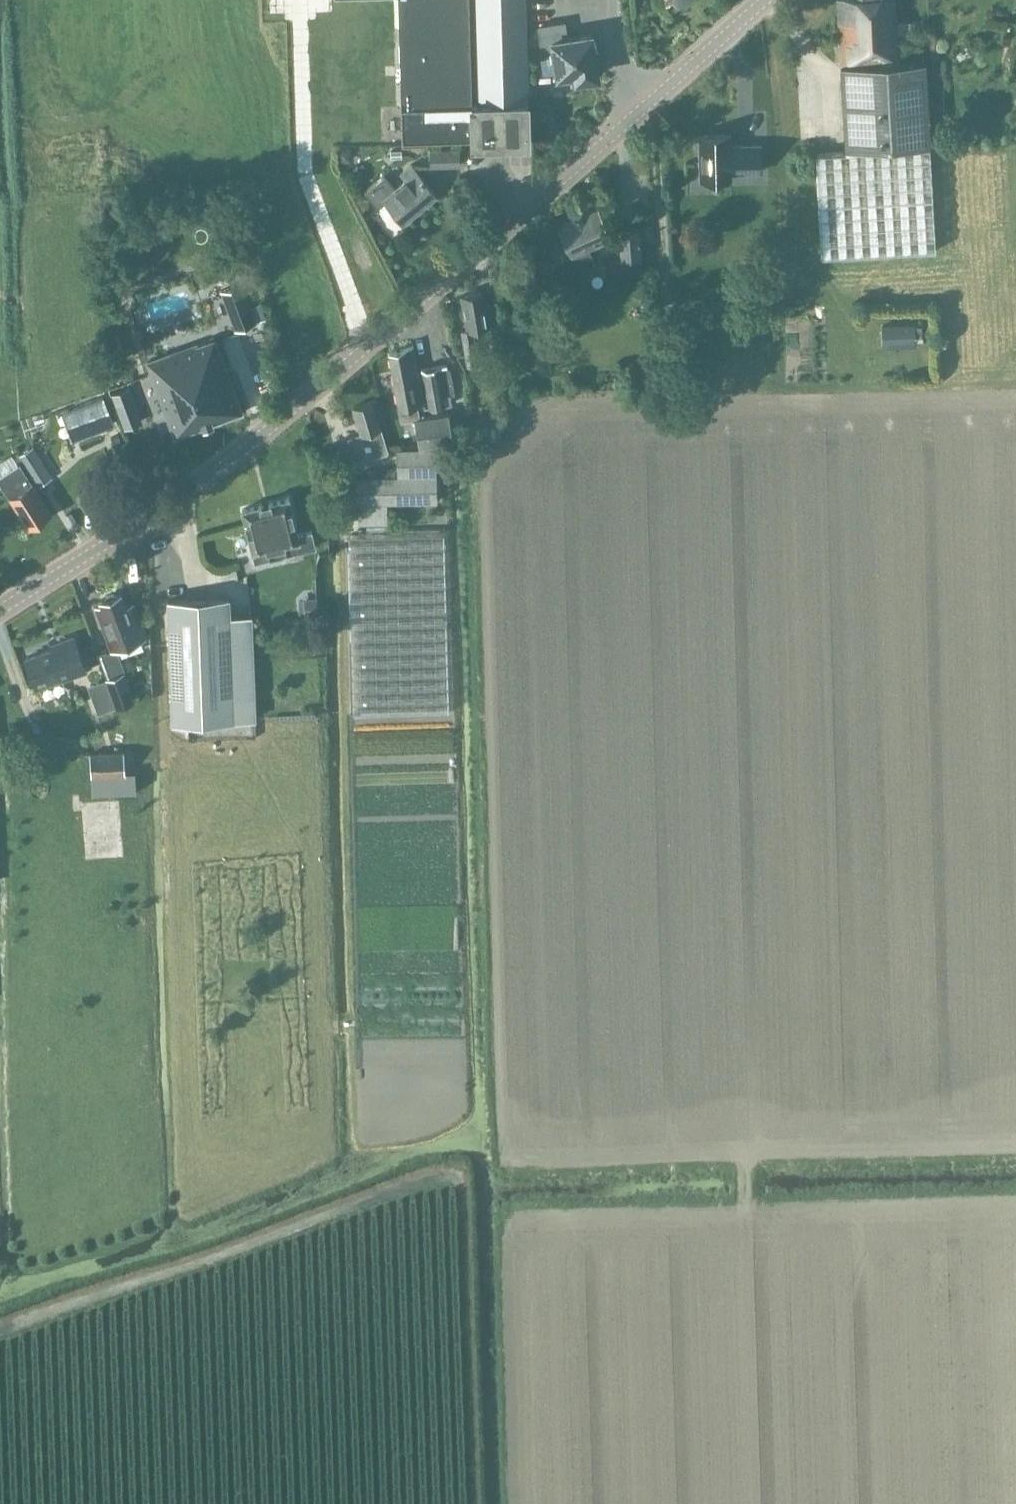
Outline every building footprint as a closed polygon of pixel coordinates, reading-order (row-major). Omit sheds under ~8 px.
[(402,105),(472,103),(469,0),(399,0),(402,105)] [(472,103),(473,136),(473,142),(530,141),(526,0),(469,0),(472,103)] [(841,66),(897,62),(895,0),(838,0),(841,66)] [(566,35),(564,21),(539,25),(542,45),(553,44),(558,75),(578,73),(578,79),(595,77),(594,70),(597,70),(596,62),(600,60),(601,55),(599,51),(595,50),(592,34),(579,36),(578,33),(566,35)] [(928,148),(924,60),(897,62),(841,66),(844,151),(928,148)] [(472,103),(402,105),(403,138),(403,145),(428,145),(428,138),(473,136),(472,103)] [(731,133),(701,134),(701,136),(702,178),(732,177),(732,171),(762,170),(762,143),(732,144),(731,133)] [(932,252),(928,148),(844,151),(814,153),(819,256),(932,252)] [(431,150),(431,165),(459,164),(458,149),(431,150)] [(396,186),(385,173),(365,190),(378,206),(387,199),(402,218),(434,191),(412,163),(401,172),(406,177),(396,186)] [(559,225),(573,256),(575,255),(582,272),(597,265),(589,248),(612,238),(598,208),(559,225)] [(638,227),(620,229),(622,258),(623,274),(642,273),(638,227)] [(483,293),(461,297),(467,331),(462,332),(469,367),(479,365),(473,330),(502,325),(497,300),(485,303),(483,293)] [(257,321),(250,302),(234,308),(241,327),(257,321)] [(917,347),(916,326),(883,328),(884,349),(917,347)] [(149,361),(175,436),(242,412),(217,340),(198,347),(197,344),(149,361)] [(414,345),(390,353),(402,420),(415,418),(420,417),(418,406),(425,404),(414,345)] [(447,364),(422,369),(429,408),(453,404),(451,393),(455,392),(451,371),(447,364)] [(103,398),(70,411),(76,427),(75,427),(79,438),(90,434),(90,433),(114,423),(103,398)] [(381,418),(376,399),(351,406),(359,433),(348,436),(356,461),(389,451),(379,418),(381,418)] [(142,421),(136,404),(119,411),(125,428),(142,421)] [(420,417),(415,418),(419,445),(453,440),(466,438),(464,426),(451,428),(448,412),(420,417)] [(31,447),(21,453),(39,481),(49,475),(31,447)] [(398,477),(355,477),(356,504),(363,503),(363,521),(386,521),(385,502),(435,501),(435,448),(398,449),(398,477)] [(51,513),(19,463),(0,476),(0,482),(29,527),(51,513)] [(242,509),(254,554),(291,546),(292,551),(316,545),(312,529),(298,532),(290,498),(271,502),(271,501),(270,502),(263,504),(262,503),(261,504),(261,505),(242,509)] [(348,534),(352,714),(447,712),(443,532),(348,534)] [(114,591),(107,593),(107,597),(102,599),(104,603),(98,605),(114,648),(146,636),(134,602),(126,605),(122,592),(117,593),(114,591)] [(168,599),(172,721),(255,718),(253,666),(232,667),(229,597),(168,599)] [(59,646),(27,656),(36,687),(87,671),(76,635),(57,641),(59,646)] [(109,677),(119,704),(136,698),(126,671),(109,677)] [(90,754),(93,794),(137,791),(135,770),(125,771),(124,751),(90,754)]
